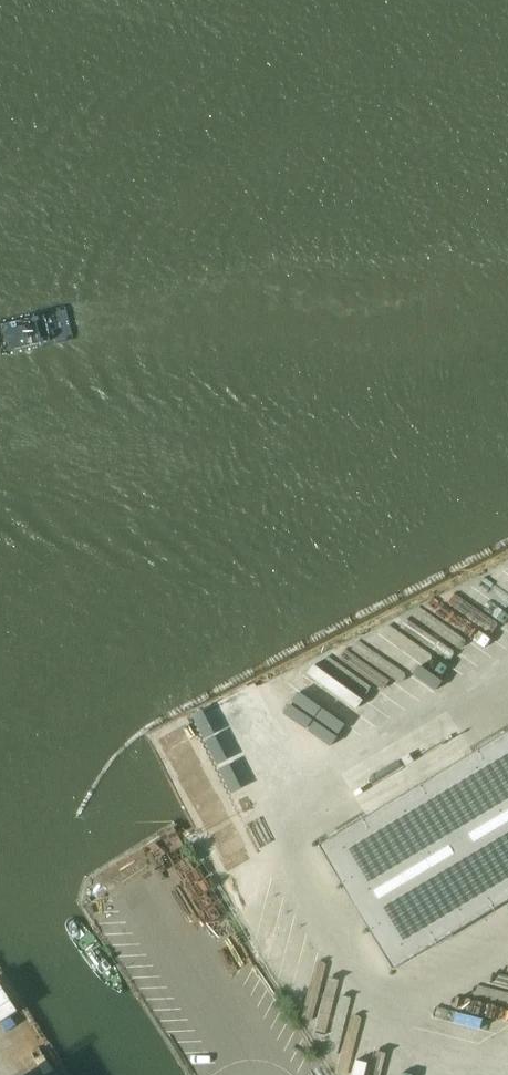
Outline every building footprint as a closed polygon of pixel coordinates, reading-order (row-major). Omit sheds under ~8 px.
[(319,845),(393,969),(507,900),(507,732),(319,845)]
